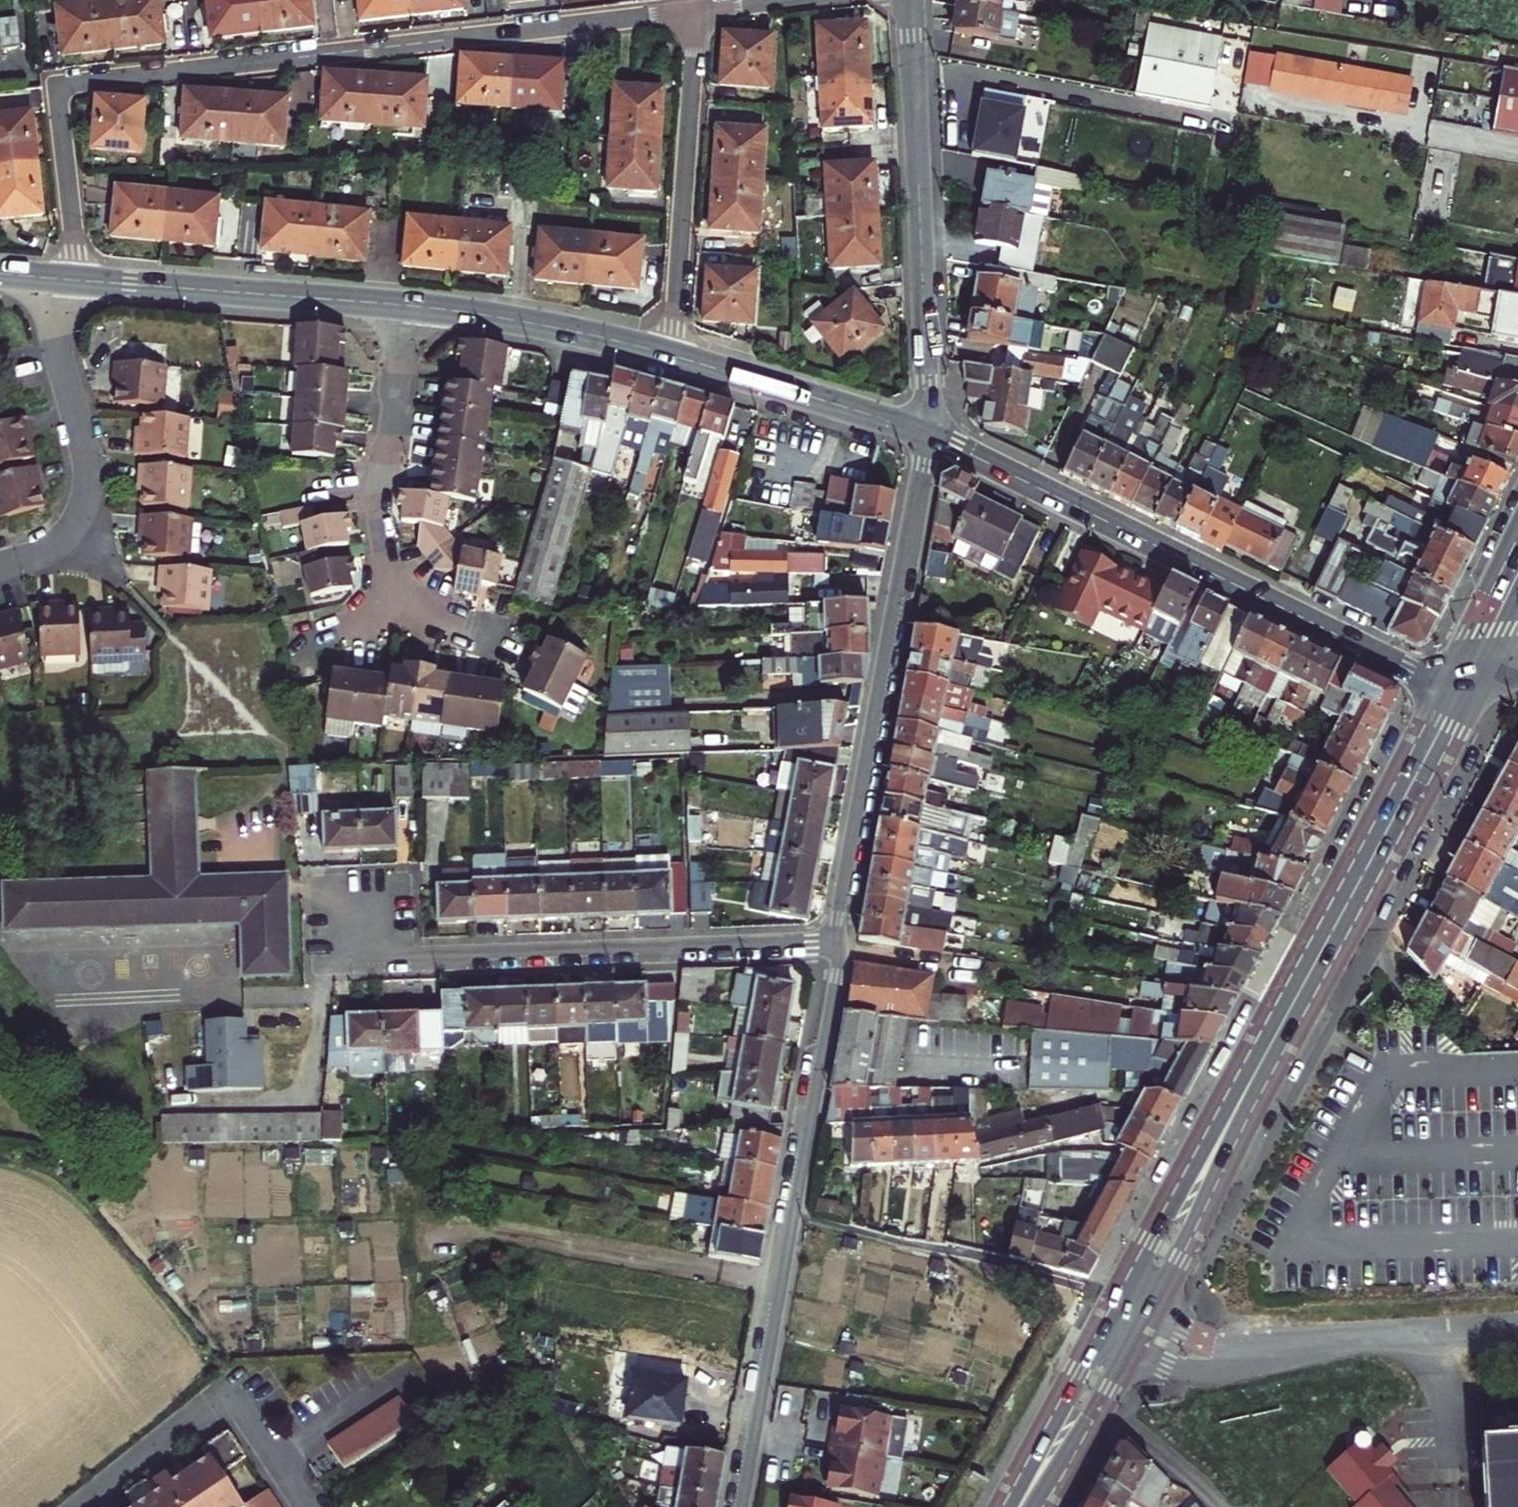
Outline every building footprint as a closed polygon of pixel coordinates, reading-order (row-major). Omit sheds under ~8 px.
[(16,14),(26,13),(24,0),(14,0),(16,14)] [(34,11),(47,10),(46,0),(33,0),(34,11)] [(106,2),(112,51),(164,46),(158,0),(128,0),(106,2)] [(257,0),(206,0),(211,40),(261,34),(257,0)] [(261,34),(312,28),(309,0),(257,0),(261,34)] [(360,22),(411,16),(409,0),(357,0),(360,22)] [(411,16),(462,10),(460,0),(409,0),(411,16)] [(957,6),(1010,15),(1013,0),(958,0),(957,6)] [(1342,15),(1345,0),(1316,0),(1315,11),(1342,15)] [(106,2),(56,8),(61,58),(112,51),(106,2)] [(957,6),(952,33),(1014,44),(1019,17),(1010,15),(957,6)] [(1140,9),(1134,36),(1145,38),(1147,27),(1148,26),(1151,11),(1140,9)] [(0,22),(0,57),(1,57),(0,50),(18,48),(15,20),(0,22)] [(818,28),(820,79),(869,77),(866,25),(818,28)] [(1147,27),(1145,38),(1140,65),(1135,95),(1209,109),(1215,75),(1221,41),(1147,27)] [(773,38),(724,34),(720,86),(769,89),(773,38)] [(511,61),(461,57),(457,106),(507,110),(511,61)] [(1409,84),(1279,59),(1273,90),(1403,115),(1409,84)] [(511,61),(507,110),(560,114),(564,64),(511,61)] [(1491,136),(1494,136),(1517,140),(1517,74),(1514,73),(1502,71),(1491,136)] [(371,126),(375,77),(324,73),(320,123),(371,126)] [(426,81),(375,77),(371,126),(422,130),(426,81)] [(871,127),(869,77),(820,79),(823,129),(871,127)] [(614,87),(611,139),(659,141),(662,91),(614,87)] [(231,144),(235,95),(184,91),(179,140),(231,144)] [(287,99),(235,95),(231,144),(283,148),(287,99)] [(144,102),(95,98),(91,149),(139,154),(144,102)] [(1025,114),(981,106),(972,158),(1015,166),(1025,114)] [(36,163),(31,113),(0,116),(0,168),(36,163)] [(762,184),(766,131),(716,128),(712,180),(762,184)] [(656,193),(659,141),(611,139),(607,189),(656,193)] [(36,163),(0,168),(0,219),(42,214),(36,163)] [(826,167),(828,218),(877,215),(874,164),(826,167)] [(1086,179),(1036,170),(1033,184),(987,176),(982,207),(1036,217),(1045,219),(1051,188),(1083,194),(1086,179)] [(762,184),(712,180),(709,230),(757,235),(762,184)] [(161,243),(166,193),(116,188),(112,237),(161,243)] [(166,193),(161,243),(213,249),(219,200),(166,193)] [(523,224),(525,200),(513,198),(511,223),(523,224)] [(266,203),(262,253),(312,258),(316,209),(266,203)] [(987,246),(984,266),(1048,278),(1050,269),(1032,266),(1033,255),(1029,254),(1036,217),(982,207),(975,244),(987,246)] [(367,215),(316,209),(312,258),(363,263),(367,215)] [(879,266),(877,215),(828,218),(832,269),(879,266)] [(1264,229),(1259,254),(1337,268),(1344,228),(1266,216),(1264,229)] [(453,272),(458,223),(407,218),(403,267),(453,272)] [(509,228),(458,223),(453,272),(505,278),(509,228)] [(586,286),(590,237),(539,232),(535,281),(586,286)] [(642,242),(590,237),(586,286),(638,291),(642,242)] [(1344,249),(1341,268),(1367,273),(1370,253),(1344,249)] [(1483,293),(1517,300),(1517,262),(1491,257),(1483,293)] [(981,266),(972,314),(1031,325),(1037,291),(1042,292),(1053,294),(1056,279),(1048,278),(984,266),(981,266)] [(755,274),(706,270),(703,321),(751,325),(755,274)] [(1408,302),(1423,305),(1427,283),(1412,281),(1408,302)] [(1448,348),(1456,311),(1495,319),(1492,339),(1517,344),(1517,300),(1483,293),(1427,283),(1423,305),(1420,321),(1422,321),(1421,328),(1419,327),(1418,330),(1409,329),(1407,341),(1448,348)] [(1118,304),(1124,291),(1107,288),(1106,302),(1118,304)] [(1036,326),(1042,292),(1037,291),(1031,325),(1036,326)] [(853,292),(812,324),(843,362),(883,330),(853,292)] [(1031,325),(972,314),(967,340),(1026,351),(1031,325)] [(1117,327),(1109,323),(1102,338),(1110,342),(1117,327)] [(1032,351),(1036,326),(1031,325),(1026,351),(1032,351)] [(346,331),(298,328),(294,371),(299,371),(343,374),(344,360),(337,359),(338,347),(345,347),(346,336),(346,331)] [(1090,362),(1102,338),(1083,334),(1078,359),(1090,362)] [(1085,486),(1128,399),(1132,391),(1116,384),(1132,352),(1110,342),(1102,338),(1090,362),(1089,363),(1111,374),(1106,386),(1114,388),(1110,393),(1104,391),(1102,391),(1098,399),(1099,400),(1106,403),(1098,420),(1091,417),(1062,475),(1085,486)] [(457,349),(457,357),(463,358),(460,372),(454,370),(452,385),(492,391),(499,392),(506,350),(465,343),(458,343),(457,349)] [(124,364),(165,368),(166,352),(126,348),(124,364)] [(1015,352),(1011,374),(1021,376),(1025,354),(1015,352)] [(1090,362),(1078,359),(1077,363),(1025,354),(1021,376),(1029,377),(1078,386),(1089,363),(1090,362)] [(1505,358),(1503,365),(1484,361),(1482,362),(1461,356),(1456,373),(1447,371),(1443,385),(1483,396),(1485,389),(1492,392),(1488,406),(1492,408),(1517,416),(1517,360),(1505,358)] [(457,357),(454,370),(460,372),(463,358),(457,357)] [(162,407),(165,368),(124,364),(113,363),(112,379),(115,380),(114,402),(162,407)] [(964,384),(969,385),(989,388),(991,371),(961,365),(964,384)] [(299,371),(297,400),(345,403),(348,375),(343,374),(299,371)] [(602,436),(592,470),(611,476),(620,445),(624,434),(635,378),(612,371),(610,385),(602,436)] [(1020,432),(1029,377),(1021,376),(1011,374),(991,371),(989,388),(969,385),(967,398),(986,402),(982,425),(1020,432)] [(569,386),(564,410),(553,465),(540,507),(537,515),(515,605),(549,614),(581,504),(585,491),(592,470),(602,436),(610,385),(571,376),(569,386)] [(660,385),(635,378),(624,434),(620,445),(641,451),(644,440),(660,385)] [(509,383),(508,389),(527,392),(529,386),(509,383)] [(564,410),(569,386),(552,383),(547,405),(564,410)] [(447,384),(443,413),(488,419),(492,391),(452,385),(447,384)] [(660,385),(644,440),(641,451),(630,488),(629,491),(640,495),(652,454),(665,458),(668,445),(685,391),(660,385)] [(692,452),(708,398),(685,391),(668,445),(692,452)] [(732,406),(708,398),(692,452),(683,482),(695,486),(710,439),(721,442),(732,406)] [(1109,498),(1138,437),(1146,422),(1141,420),(1146,408),(1128,399),(1085,486),(1109,498)] [(297,400),(295,429),(343,433),(345,403),(297,400)] [(1106,403),(1099,400),(1091,417),(1098,420),(1106,403)] [(1468,424),(1517,441),(1517,416),(1492,408),(1487,422),(1482,421),(1481,415),(1437,400),(1433,412),(1468,424)] [(1174,422),(1131,509),(1153,519),(1178,469),(1179,466),(1168,461),(1192,411),(1182,406),(1174,422)] [(488,419),(443,413),(439,441),(484,448),(488,419)] [(188,420),(142,416),(141,438),(134,437),(133,455),(186,460),(188,420)] [(1109,498),(1131,509),(1174,422),(1162,416),(1149,442),(1138,437),(1109,498)] [(1420,468),(1424,470),(1497,503),(1503,491),(1508,479),(1470,462),(1464,474),(1436,461),(1434,466),(1427,462),(1438,437),(1385,417),(1371,447),(1415,466),(1420,468)] [(32,458),(25,434),(29,433),(25,419),(0,426),(0,467),(32,458)] [(1468,424),(1460,446),(1515,467),(1517,460),(1517,441),(1468,424)] [(343,433),(295,429),(292,457),(327,460),(335,460),(336,446),(341,447),(343,433)] [(484,448),(439,441),(435,470),(479,476),(484,448)] [(1178,469),(1153,519),(1177,531),(1217,449),(1204,442),(1197,457),(1194,456),(1186,472),(1178,469)] [(1044,456),(1048,449),(1042,446),(1038,454),(1044,456)] [(1217,449),(1177,531),(1190,537),(1220,553),(1224,545),(1240,512),(1218,500),(1227,481),(1216,475),(1226,454),(1217,449)] [(738,459),(718,453),(686,560),(704,565),(738,459)] [(190,470),(138,466),(137,484),(143,485),(142,505),(187,510),(190,470)] [(1420,468),(1415,466),(1412,472),(1420,477),(1424,470),(1420,468)] [(0,477),(0,518),(43,506),(37,484),(41,482),(37,467),(0,477)] [(431,497),(447,500),(475,505),(479,476),(435,470),(431,497)] [(1435,492),(1432,500),(1486,526),(1491,514),(1497,503),(1424,470),(1420,477),(1417,483),(1435,492)] [(949,542),(951,538),(971,498),(978,484),(955,473),(941,480),(932,528),(931,534),(949,542)] [(796,483),(791,509),(836,517),(888,527),(895,497),(853,489),(853,487),(830,483),(828,493),(814,491),(815,487),(796,483)] [(1327,508),(1340,514),(1351,492),(1338,486),(1327,508)] [(585,491),(581,504),(592,506),(595,495),(585,491)] [(639,501),(640,495),(629,491),(627,497),(639,501)] [(427,560),(452,542),(442,529),(447,500),(431,497),(401,492),(398,507),(404,508),(402,523),(420,526),(417,548),(427,560)] [(957,541),(953,554),(1013,584),(1040,532),(971,498),(951,538),(957,541)] [(1486,526),(1432,500),(1424,515),(1388,498),(1383,508),(1395,514),(1473,552),(1478,542),(1483,532),(1486,526)] [(1389,527),(1395,514),(1383,508),(1369,501),(1363,514),(1366,516),(1362,525),(1372,530),(1365,545),(1385,555),(1396,560),(1393,568),(1451,596),(1456,586),(1462,575),(1396,542),(1385,537),(1389,527)] [(512,502),(511,510),(537,515),(540,507),(512,502)] [(1296,540),(1288,536),(1280,533),(1283,524),(1244,504),(1240,512),(1224,545),(1280,573),(1296,540)] [(314,522),(312,508),(280,514),(281,524),(283,529),(302,526),(307,554),(330,549),(347,547),(345,533),(351,531),(350,516),(314,522)] [(261,526),(262,528),(281,524),(280,514),(259,518),(261,526)] [(1397,538),(1396,542),(1462,575),(1467,563),(1473,552),(1395,514),(1389,527),(1407,535),(1404,541),(1397,538)] [(190,520),(139,517),(138,535),(144,536),(143,556),(188,559),(190,520)] [(883,552),(888,527),(836,517),(830,547),(832,547),(842,548),(857,547),(883,552)] [(1292,528),(1283,524),(1280,533),(1288,536),(1292,528)] [(743,538),(720,535),(708,572),(772,574),(786,575),(823,576),(824,556),(793,555),(743,552),(743,538)] [(754,546),(754,538),(743,538),(743,552),(793,555),(793,548),(754,546)] [(1336,601),(1360,553),(1337,541),(1313,590),(1336,601)] [(458,575),(455,593),(479,597),(481,586),(495,588),(499,559),(460,553),(452,542),(427,560),(435,572),(458,575)] [(333,564),(330,549),(307,554),(300,555),(302,569),(305,569),(310,597),(351,589),(349,577),(355,575),(352,561),(333,564)] [(1097,610),(1111,616),(1116,606),(1099,597),(1113,568),(1082,553),(1054,611),(1089,628),(1097,610)] [(1381,563),(1393,568),(1396,560),(1385,555),(1381,563)] [(939,561),(927,558),(923,578),(946,583),(952,561),(940,558),(939,561)] [(1116,620),(1136,579),(1113,568),(1099,597),(1116,606),(1111,616),(1116,620)] [(210,572),(159,569),(158,586),(163,586),(162,607),(207,610),(210,572)] [(773,585),(703,587),(697,609),(786,606),(786,575),(772,574),(773,585)] [(1169,578),(1163,592),(1151,616),(1168,623),(1163,629),(1159,637),(1164,640),(1162,645),(1168,647),(1196,591),(1175,581),(1169,578)] [(1400,603),(1439,622),(1445,609),(1451,596),(1413,578),(1400,603)] [(1151,616),(1163,592),(1136,579),(1116,620),(1143,632),(1151,616)] [(1439,622),(1400,603),(1376,592),(1363,585),(1352,607),(1360,610),(1360,612),(1376,621),(1373,628),(1418,650),(1427,646),(1433,634),(1439,622)] [(675,598),(651,591),(645,610),(671,610),(675,598)] [(1196,591),(1168,647),(1160,663),(1172,669),(1174,664),(1179,666),(1181,662),(1218,680),(1221,674),(1248,617),(1196,591)] [(927,599),(919,597),(918,606),(917,609),(925,610),(927,599)] [(770,636),(790,636),(867,633),(865,603),(806,605),(806,624),(770,625),(770,636)] [(52,604),(37,604),(39,657),(78,656),(77,608),(52,609),(52,604)] [(104,610),(88,610),(90,675),(121,675),(128,671),(128,662),(145,661),(143,627),(129,626),(128,614),(104,614),(104,610)] [(29,662),(16,612),(1,615),(2,619),(0,620),(0,670),(29,662)] [(1168,623),(1151,616),(1143,632),(1153,637),(1152,640),(1162,645),(1164,640),(1159,637),(1163,629),(1168,623)] [(1248,617),(1221,674),(1245,686),(1272,629),(1248,617)] [(914,629),(910,653),(989,672),(992,660),(978,656),(982,640),(914,629)] [(1267,697),(1268,696),(1295,640),(1272,629),(1245,686),(1267,697)] [(790,636),(791,662),(868,659),(867,633),(790,636)] [(1295,640),(1268,696),(1277,700),(1262,733),(1271,737),(1282,714),(1286,705),(1290,706),(1317,651),(1295,640)] [(536,651),(530,664),(536,667),(573,685),(586,659),(549,641),(542,653),(536,651)] [(1286,705),(1282,714),(1301,723),(1303,718),(1307,720),(1310,716),(1313,718),(1317,710),(1322,699),(1328,687),(1340,662),(1333,658),(1317,651),(1290,706),(1286,705)] [(910,653),(905,677),(982,696),(989,672),(910,653)] [(802,674),(802,686),(851,684),(864,683),(868,659),(791,662),(762,663),(763,676),(793,675),(802,674)] [(1397,690),(1340,662),(1328,687),(1387,719),(1399,696),(1397,690)] [(390,671),(389,681),(384,718),(412,722),(420,668),(405,666),(404,672),(390,671)] [(670,714),(669,666),(611,668),(608,702),(607,716),(670,714)] [(573,685),(536,667),(523,693),(575,718),(588,692),(573,685)] [(433,671),(420,668),(412,722),(440,726),(447,678),(433,676),(433,671)] [(354,724),(361,677),(333,672),(323,735),(352,740),(354,724)] [(802,674),(793,675),(793,686),(802,686),(802,674)] [(389,681),(361,677),(354,724),(382,729),(384,718),(389,681)] [(982,696),(905,677),(901,699),(983,719),(989,698),(982,696)] [(469,730),(476,682),(447,678),(440,726),(469,730)] [(497,734),(503,687),(476,682),(469,730),(497,734)] [(851,684),(846,708),(847,708),(859,708),(864,683),(851,684)] [(1387,719),(1328,687),(1322,699),(1325,700),(1319,711),(1339,721),(1375,740),(1381,729),(1387,719)] [(983,719),(901,699),(900,706),(897,723),(971,741),(984,744),(990,720),(983,719)] [(1149,708),(1139,703),(1135,712),(1145,717),(1149,708)] [(779,751),(785,751),(810,750),(839,750),(847,708),(846,708),(777,711),(779,751)] [(670,714),(607,716),(603,757),(684,755),(688,754),(687,713),(670,714)] [(1339,721),(1327,743),(1364,763),(1370,751),(1375,740),(1339,721)] [(412,722),(410,734),(438,739),(440,726),(412,722)] [(971,741),(897,723),(893,747),(957,762),(983,768),(989,770),(991,760),(967,754),(971,741)] [(1364,763),(1327,743),(1321,756),(1292,741),(1287,751),(1291,754),(1351,786),(1354,780),(1357,774),(1364,763)] [(957,762),(893,747),(889,772),(950,786),(964,789),(976,792),(978,780),(954,774),(957,762)] [(1508,766),(1517,771),(1517,747),(1514,755),(1508,766)] [(810,750),(785,751),(776,792),(779,793),(829,802),(839,750),(810,750)] [(1351,786),(1291,754),(1278,783),(1278,784),(1317,804),(1319,802),(1338,811),(1344,799),(1351,786)] [(701,756),(689,756),(689,775),(701,775),(701,756)] [(680,760),(631,761),(632,777),(681,775),(680,760)] [(468,763),(468,765),(469,792),(486,791),(486,778),(502,778),(501,766),(501,761),(468,763)] [(624,762),(598,763),(598,778),(624,777),(632,777),(631,761),(624,762)] [(566,764),(566,779),(598,778),(598,763),(566,764)] [(422,764),(422,800),(470,800),(469,792),(468,765),(422,764)] [(534,765),(534,780),(566,779),(566,764),(534,765)] [(534,765),(501,766),(502,778),(502,781),(534,780),(534,765)] [(1508,766),(1502,776),(1497,786),(1495,790),(1517,802),(1517,771),(1508,766)] [(288,769),(289,794),(316,793),(315,768),(307,768),(288,769)] [(412,768),(394,768),(394,800),(411,801),(412,768)] [(260,903),(259,878),(198,879),(194,772),(148,773),(150,881),(3,885),(4,932),(240,925),(242,977),(288,976),(286,903),(260,903)] [(950,786),(889,772),(884,799),(948,813),(950,806),(945,805),(950,786)] [(1245,808),(1280,817),(1290,820),(1323,838),(1330,825),(1338,811),(1319,802),(1317,804),(1278,784),(1278,783),(1273,794),(1264,790),(1257,805),(1247,802),(1245,808)] [(702,789),(685,785),(686,808),(699,810),(702,789)] [(950,806),(948,813),(957,815),(964,789),(950,786),(945,805),(950,806)] [(1495,790),(1488,802),(1482,814),(1517,834),(1517,802),(1495,790)] [(829,802),(779,793),(774,822),(824,831),(829,802)] [(948,813),(884,799),(881,816),(880,822),(962,843),(967,823),(968,818),(957,815),(948,813)] [(394,814),(359,816),(360,852),(395,851),(394,814)] [(1510,852),(1517,838),(1517,834),(1482,814),(1473,830),(1465,846),(1517,874),(1517,856),(1510,852)] [(1085,845),(1092,847),(1100,820),(1081,815),(1075,842),(1085,845)] [(323,852),(360,852),(359,816),(322,816),(323,852)] [(1290,820),(1280,817),(1267,842),(1272,845),(1270,850),(1264,848),(1231,840),(1229,852),(1292,868),(1301,850),(1307,853),(1312,852),(1317,850),(1320,844),(1323,838),(1290,820)] [(700,818),(686,818),(687,842),(700,842),(700,818)] [(968,818),(967,823),(983,827),(984,822),(976,820),(968,818)] [(824,831),(774,822),(772,821),(767,850),(818,863),(824,831)] [(962,843),(880,822),(876,843),(920,851),(948,858),(962,861),(966,843),(962,843)] [(1215,836),(1212,848),(1226,852),(1229,852),(1231,840),(1215,836)] [(1075,842),(1055,838),(1049,863),(1067,867),(1080,870),(1085,845),(1075,842)] [(920,851),(876,843),(872,862),(931,872),(944,875),(948,858),(920,851)] [(1292,868),(1229,852),(1226,852),(1199,845),(1196,857),(1200,858),(1196,873),(1220,879),(1292,897),(1298,884),(1305,872),(1292,868)] [(1465,846),(1457,860),(1449,874),(1446,881),(1497,908),(1503,897),(1489,890),(1493,881),(1517,894),(1517,874),(1465,846)] [(767,850),(761,881),(762,881),(812,891),(818,863),(767,850)] [(634,860),(635,877),(636,916),(685,915),(683,865),(668,866),(668,859),(634,860)] [(601,861),(602,877),(635,877),(634,860),(601,861)] [(569,862),(570,878),(571,919),(603,917),(602,877),(601,861),(569,862)] [(569,862),(537,863),(538,920),(571,919),(570,878),(569,862)] [(872,862),(869,882),(927,892),(931,872),(872,862)] [(505,881),(504,863),(472,865),(472,872),(472,881),(505,881)] [(538,920),(537,863),(504,863),(505,881),(506,921),(538,920)] [(702,863),(688,864),(688,886),(703,885),(702,863)] [(1080,870),(1067,867),(1062,885),(1073,888),(1080,870)] [(474,922),(472,881),(472,872),(440,873),(440,888),(436,888),(437,923),(474,922)] [(1292,897),(1220,879),(1196,873),(1193,872),(1187,897),(1210,903),(1280,920),(1286,909),(1292,897)] [(260,903),(286,903),(285,877),(259,878),(260,903)] [(636,916),(635,877),(602,877),(603,917),(636,916)] [(505,881),(472,881),(474,922),(506,921),(505,881)] [(762,881),(761,881),(755,912),(806,922),(812,891),(762,881)] [(1499,909),(1497,908),(1446,881),(1436,899),(1427,917),(1509,960),(1516,947),(1503,941),(1487,932),(1499,909)] [(869,882),(865,902),(917,911),(918,905),(924,907),(927,892),(869,882)] [(703,885),(688,886),(689,915),(710,913),(709,884),(703,885)] [(865,902),(861,921),(946,935),(948,936),(952,916),(923,912),(917,911),(865,902)] [(1210,903),(1204,924),(1269,939),(1274,930),(1280,920),(1210,903)] [(1487,932),(1503,941),(1516,918),(1499,909),(1487,932)] [(1444,965),(1449,956),(1505,986),(1517,993),(1517,991),(1517,965),(1509,960),(1427,917),(1417,935),(1407,953),(1434,985),(1444,965)] [(859,931),(858,941),(943,953),(946,935),(861,921),(859,931)] [(1204,924),(1199,946),(1259,959),(1264,949),(1269,939),(1204,924)] [(1059,937),(1045,934),(1042,951),(1055,954),(1059,937)] [(1153,960),(1167,963),(1248,979),(1253,969),(1259,959),(1199,946),(1196,956),(1155,948),(1153,960)] [(1449,956),(1444,965),(1500,995),(1505,986),(1449,956)] [(1167,963),(1164,988),(1237,1000),(1243,990),(1248,979),(1167,963)] [(853,965),(845,1014),(906,1020),(925,1022),(929,1000),(933,978),(853,965)] [(740,1008),(752,1010),(789,1017),(794,985),(776,982),(777,976),(744,968),(742,978),(737,977),(732,1006),(740,1008)] [(712,1003),(714,969),(682,970),(679,1000),(712,1003)] [(1163,1001),(1162,1012),(1189,1017),(1225,1022),(1230,1014),(1233,1007),(1237,1000),(1164,988),(1142,984),(1140,996),(1163,1001)] [(616,989),(617,1025),(618,1044),(670,1042),(676,986),(616,989)] [(587,1027),(586,989),(557,990),(558,1030),(558,1046),(588,1044),(587,1027)] [(617,1025),(616,989),(586,989),(587,1027),(617,1025)] [(558,1030),(557,990),(527,992),(529,1031),(558,1030)] [(497,993),(499,1047),(529,1046),(529,1031),(527,992),(497,993)] [(442,1014),(443,1048),(451,1048),(463,1041),(463,1031),(474,1031),(475,1040),(483,1047),(499,1047),(497,993),(442,994),(442,1014)] [(951,1024),(954,998),(942,996),(941,1002),(939,1023),(951,1024)] [(1005,1003),(1002,1029),(1027,1032),(1032,1032),(1082,1037),(1211,1049),(1218,1036),(1225,1022),(1189,1017),(1162,1012),(1133,1008),(1131,1022),(1120,1020),(1122,1007),(1094,1003),(1051,996),(1047,1022),(1041,1021),(1043,1008),(1005,1003)] [(968,1000),(954,998),(951,1024),(965,1026),(968,1000)] [(941,1002),(929,1000),(925,1022),(939,1023),(941,1002)] [(744,1040),(747,1040),(783,1047),(789,1017),(752,1010),(740,1008),(735,1038),(744,1040)] [(443,1048),(442,1014),(384,1016),(385,1056),(443,1055),(443,1048)] [(689,1015),(677,1014),(676,1033),(687,1034),(689,1015)] [(891,1089),(894,1089),(906,1020),(845,1014),(832,1088),(870,1089),(878,1089),(891,1089)] [(385,1056),(384,1016),(330,1017),(326,1069),(350,1068),(350,1075),(386,1074),(385,1056)] [(186,1068),(187,1093),(261,1090),(259,1042),(244,1043),(243,1021),(205,1022),(207,1067),(186,1068)] [(1082,1037),(1032,1032),(1029,1091),(1107,1092),(1109,1071),(1124,1072),(1124,1092),(1144,1093),(1182,1103),(1188,1091),(1199,1070),(1211,1049),(1082,1037)] [(687,1034),(676,1033),(671,1077),(684,1076),(687,1034)] [(735,1038),(732,1038),(725,1073),(737,1073),(744,1040),(735,1038)] [(783,1047),(747,1040),(744,1040),(737,1073),(739,1073),(777,1080),(783,1047)] [(739,1073),(737,1073),(725,1073),(720,1074),(716,1102),(732,1105),(728,1130),(768,1128),(777,1080),(739,1073)] [(871,1168),(870,1109),(870,1099),(870,1089),(832,1088),(825,1126),(851,1125),(849,1169),(871,1168)] [(892,1167),(891,1089),(878,1089),(879,1099),(879,1109),(870,1109),(871,1168),(892,1167)] [(894,1089),(891,1089),(892,1167),(912,1166),(911,1109),(900,1109),(899,1089),(894,1089)] [(933,1165),(931,1103),(930,1095),(930,1090),(919,1089),(920,1103),(911,1104),(911,1109),(912,1166),(933,1165)] [(969,1116),(969,1090),(952,1090),(952,1102),(955,1163),(976,1162),(976,1160),(969,1116)] [(987,1120),(986,1090),(969,1090),(969,1116),(976,1160),(976,1162),(1016,1152),(1051,1144),(1046,1120),(1024,1126),(1021,1114),(1017,1115),(987,1120)] [(1144,1093),(1133,1113),(1131,1116),(1165,1134),(1173,1118),(1182,1103),(1144,1093)] [(870,1099),(870,1109),(879,1109),(879,1099),(870,1099)] [(955,1163),(952,1102),(931,1103),(933,1165),(955,1163)] [(1046,1120),(1051,1144),(1077,1137),(1103,1131),(1102,1123),(1099,1107),(1046,1120)] [(1112,1127),(1113,1109),(1099,1107),(1102,1123),(1112,1127)] [(680,1111),(668,1110),(666,1131),(678,1131),(680,1111)] [(1126,1110),(1124,1110),(1121,1115),(1130,1120),(1131,1116),(1133,1113),(1126,1110)] [(175,1143),(175,1115),(161,1115),(160,1144),(175,1143)] [(189,1143),(189,1115),(175,1115),(175,1143),(189,1143)] [(203,1115),(189,1115),(189,1143),(203,1143),(203,1115)] [(217,1115),(203,1115),(203,1143),(218,1143),(217,1115)] [(232,1115),(217,1115),(218,1143),(233,1143),(232,1115)] [(246,1143),(246,1115),(232,1115),(233,1143),(246,1143)] [(262,1115),(246,1115),(246,1143),(262,1143),(262,1115)] [(277,1143),(277,1115),(262,1115),(262,1143),(277,1143)] [(290,1143),(291,1115),(277,1115),(277,1143),(290,1143)] [(306,1142),(305,1115),(291,1115),(290,1143),(306,1142)] [(320,1142),(320,1115),(305,1115),(306,1142),(320,1142)] [(342,1115),(323,1115),(323,1140),(341,1141),(342,1115)] [(1130,1120),(1123,1131),(1136,1136),(1157,1149),(1161,1141),(1165,1134),(1131,1116),(1130,1120)] [(541,1130),(561,1130),(561,1117),(541,1118),(541,1130)] [(561,1130),(580,1129),(580,1117),(561,1117),(561,1130)] [(1123,1131),(1112,1127),(1102,1123),(1103,1131),(1105,1139),(1103,1145),(1114,1146),(1124,1150),(1149,1164),(1153,1156),(1157,1149),(1136,1136),(1123,1131)] [(720,1162),(723,1162),(776,1172),(784,1127),(768,1128),(728,1130),(726,1136),(724,1135),(720,1162)] [(639,1132),(628,1133),(627,1144),(638,1146),(639,1132)] [(1046,1182),(1096,1186),(1135,1189),(1142,1177),(1149,1164),(1124,1150),(1121,1156),(1094,1152),(1047,1155),(1046,1182)] [(776,1172),(723,1162),(716,1201),(769,1211),(776,1172)] [(1046,1182),(1023,1180),(1023,1189),(1023,1191),(1044,1194),(1046,1182)] [(1057,1225),(1038,1221),(1036,1231),(1060,1239),(1098,1259),(1113,1230),(1124,1210),(1135,1189),(1096,1186),(1089,1201),(1095,1204),(1083,1228),(1058,1223),(1057,1225)] [(769,1211),(716,1201),(674,1194),(670,1222),(712,1229),(721,1231),(765,1239),(769,1211)] [(818,1201),(815,1214),(835,1220),(839,1206),(818,1201)] [(1019,1208),(1008,1257),(1030,1263),(1036,1231),(1038,1221),(1040,1213),(1019,1208)] [(712,1229),(709,1249),(717,1250),(721,1231),(712,1229)] [(765,1239),(721,1231),(717,1250),(709,1249),(707,1257),(760,1266),(765,1239)] [(1036,1231),(1030,1263),(1087,1278),(1098,1259),(1060,1239),(1036,1231)] [(679,1428),(685,1383),(633,1375),(627,1420),(679,1428)] [(327,1444),(344,1470),(416,1424),(399,1399),(327,1444)] [(454,1416),(461,1428),(471,1423),(465,1411),(454,1416)] [(828,1424),(825,1448),(880,1455),(884,1433),(881,1432),(883,1417),(838,1411),(836,1425),(832,1425),(828,1424)] [(200,1450),(203,1454),(207,1459),(172,1482),(168,1477),(165,1473),(152,1483),(141,1481),(124,1495),(133,1506),(243,1506),(222,1475),(246,1459),(226,1430),(200,1450)] [(1371,1452),(1371,1443),(1365,1437),(1356,1436),(1350,1442),(1350,1451),(1350,1452),(1325,1472),(1355,1506),(1406,1506),(1386,1483),(1392,1478),(1388,1473),(1395,1466),(1381,1449),(1373,1456),(1370,1452),(1371,1452)] [(1141,1506),(1154,1506),(1167,1483),(1127,1441),(1116,1442),(1109,1456),(1102,1469),(1096,1480),(1141,1506)] [(1505,1447),(1506,1462),(1482,1463),(1484,1488),(1485,1506),(1517,1506),(1517,1446),(1505,1447)] [(665,1448),(661,1467),(662,1467),(720,1478),(724,1458),(665,1448)] [(880,1455),(825,1448),(821,1470),(825,1471),(830,1472),(828,1487),(873,1493),(875,1478),(877,1478),(880,1455)] [(626,1480),(608,1452),(597,1458),(614,1486),(617,1485),(626,1480)] [(203,1454),(168,1477),(172,1482),(207,1459),(203,1454)] [(661,1467),(658,1488),(659,1488),(716,1498),(720,1481),(720,1478),(662,1467),(661,1467)] [(635,1494),(626,1480),(617,1485),(626,1499),(634,1494),(635,1494)] [(1085,1500),(1099,1506),(1141,1506),(1096,1480),(1090,1490),(1085,1500)] [(658,1488),(655,1505),(661,1506),(715,1506),(716,1498),(659,1488),(658,1488)] [(268,1492),(245,1506),(278,1506),(268,1492)] [(635,1494),(634,1494),(626,1499),(631,1506),(643,1506),(635,1494)] [(836,1503),(791,1497),(789,1506),(835,1506),(836,1503)]
